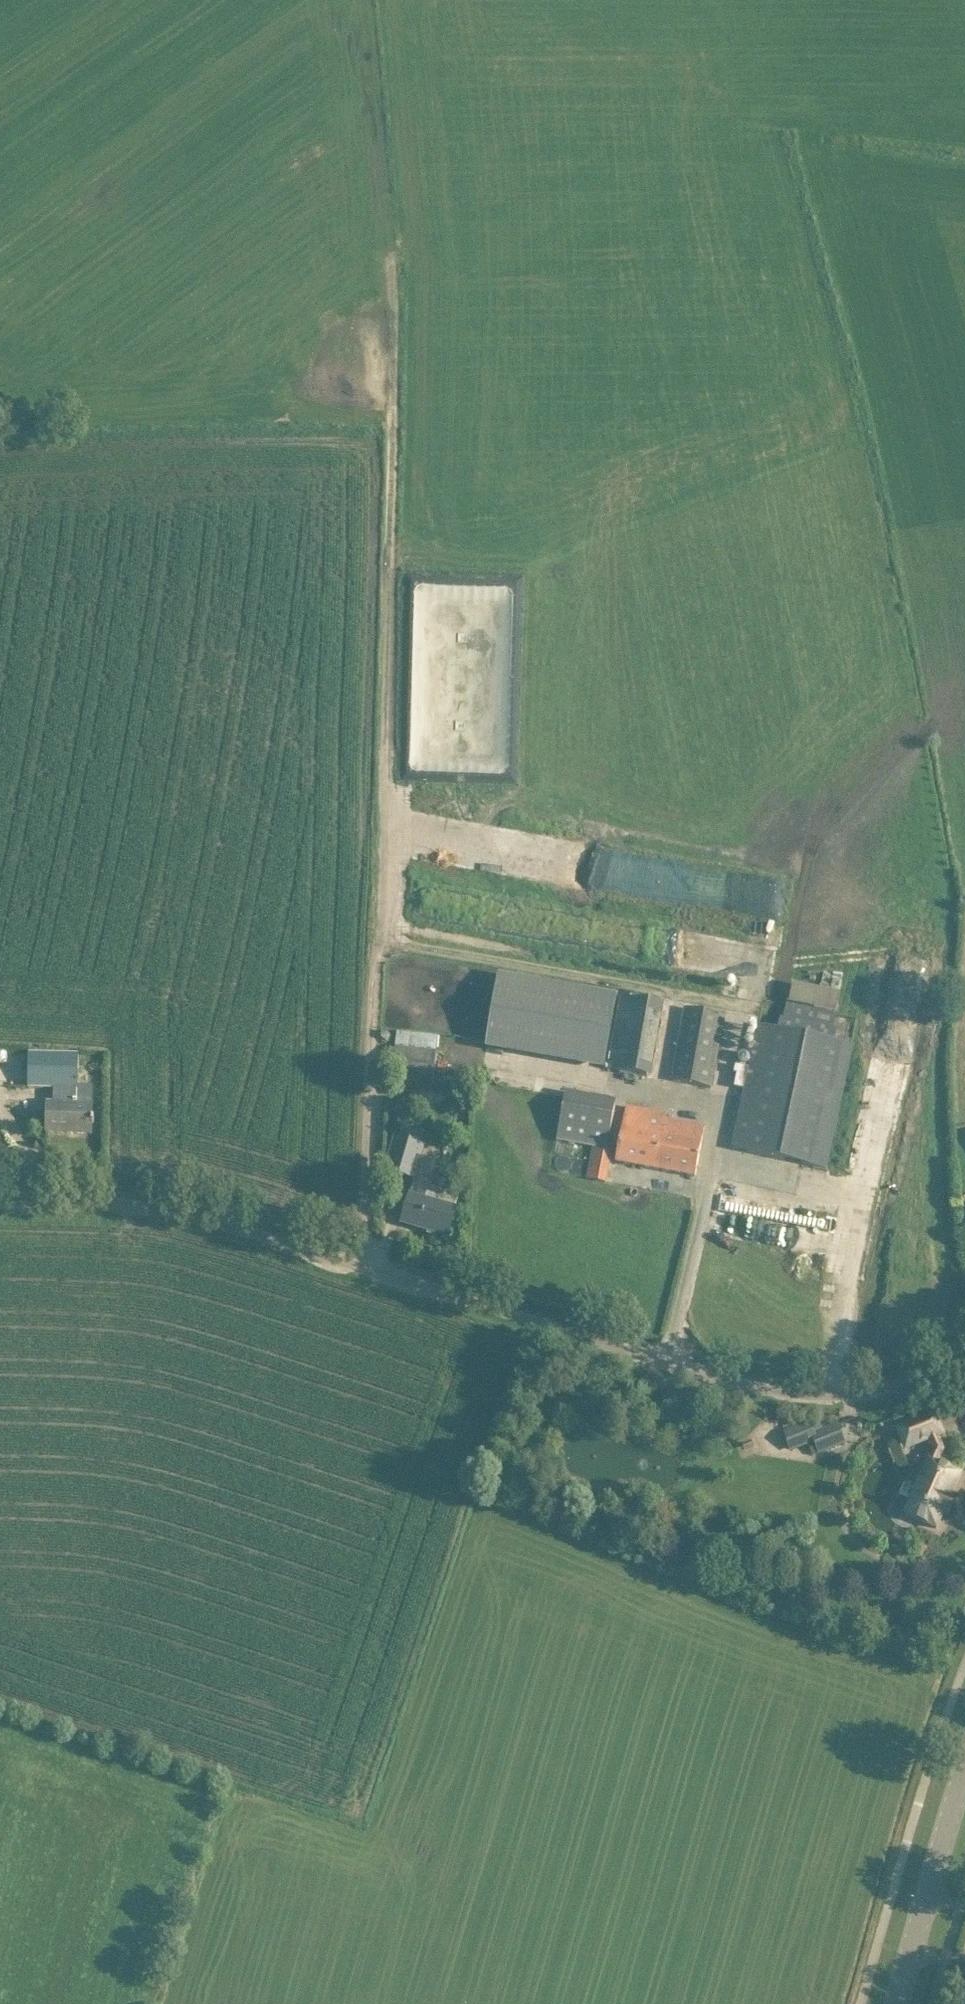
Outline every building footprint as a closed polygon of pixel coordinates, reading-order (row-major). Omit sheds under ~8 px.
[(617,995),(499,975),(486,1050),(603,1071),(617,995)] [(652,1078),(664,1009),(621,1001),(608,1070),(652,1078)] [(672,1081),(711,1088),(725,1016),(686,1008),(672,1081)] [(826,1169),(831,1150),(853,1046),(760,1025),(738,1130),(733,1149),(826,1169)] [(392,1080),(435,1085),(439,1053),(396,1048),(392,1080)] [(67,1090),(67,1104),(47,1103),(47,1134),(92,1135),(92,1104),(80,1104),(81,1055),(29,1054),(28,1089),(67,1090)] [(606,1149),(613,1105),(567,1097),(560,1140),(606,1149)] [(694,1177),(705,1128),(665,1119),(666,1115),(627,1106),(620,1143),(616,1162),(694,1177)] [(415,1178),(425,1143),(422,1142),(425,1131),(404,1125),(400,1137),(396,1136),(386,1170),(415,1178)] [(609,1166),(612,1151),(593,1147),(590,1163),(609,1166)] [(448,1236),(454,1217),(456,1209),(459,1197),(446,1192),(444,1198),(428,1192),(425,1200),(410,1196),(402,1223),(448,1236)] [(935,1414),(898,1429),(903,1442),(923,1434),(927,1442),(930,1441),(934,1451),(930,1460),(929,1460),(917,1488),(905,1483),(899,1497),(911,1502),(905,1515),(937,1529),(944,1514),(948,1516),(956,1498),(951,1496),(961,1474),(937,1464),(943,1451),(938,1438),(943,1436),(935,1414)] [(786,1434),(793,1452),(815,1443),(820,1455),(845,1445),(838,1427),(815,1437),(809,1424),(786,1434)]
